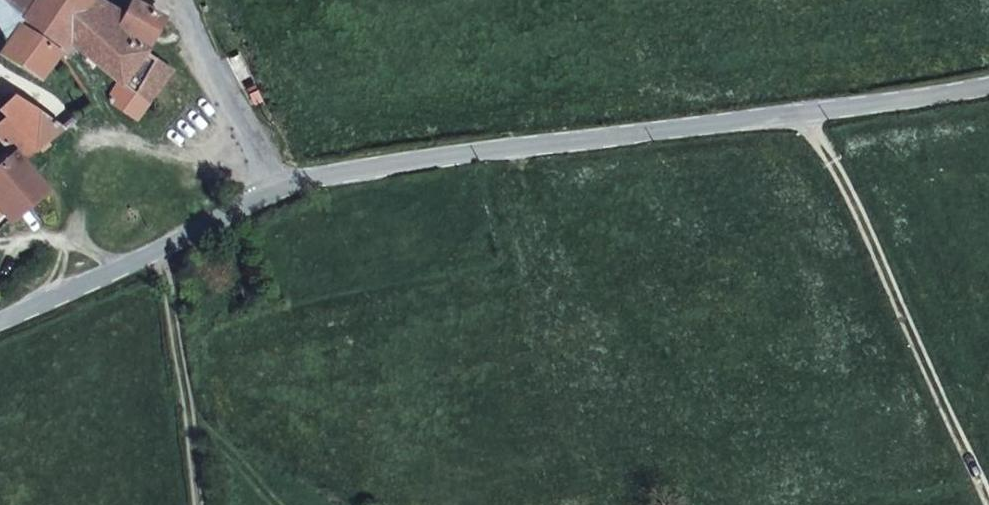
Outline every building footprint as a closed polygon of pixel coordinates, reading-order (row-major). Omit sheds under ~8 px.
[(8,43),(0,55),(43,83),(66,54),(7,0),(0,0),(0,27),(8,43)] [(105,0),(7,0),(66,54),(75,44),(107,2),(105,0)] [(119,27),(151,51),(169,17),(139,0),(134,0),(126,13),(119,27)] [(119,27),(126,13),(107,2),(75,44),(118,83),(108,104),(138,122),(176,70),(151,51),(119,27)] [(0,123),(0,128),(17,151),(24,161),(66,129),(44,112),(16,92),(0,110),(7,117),(0,123)] [(10,225),(50,194),(24,161),(17,151),(0,164),(0,212),(10,225)]
